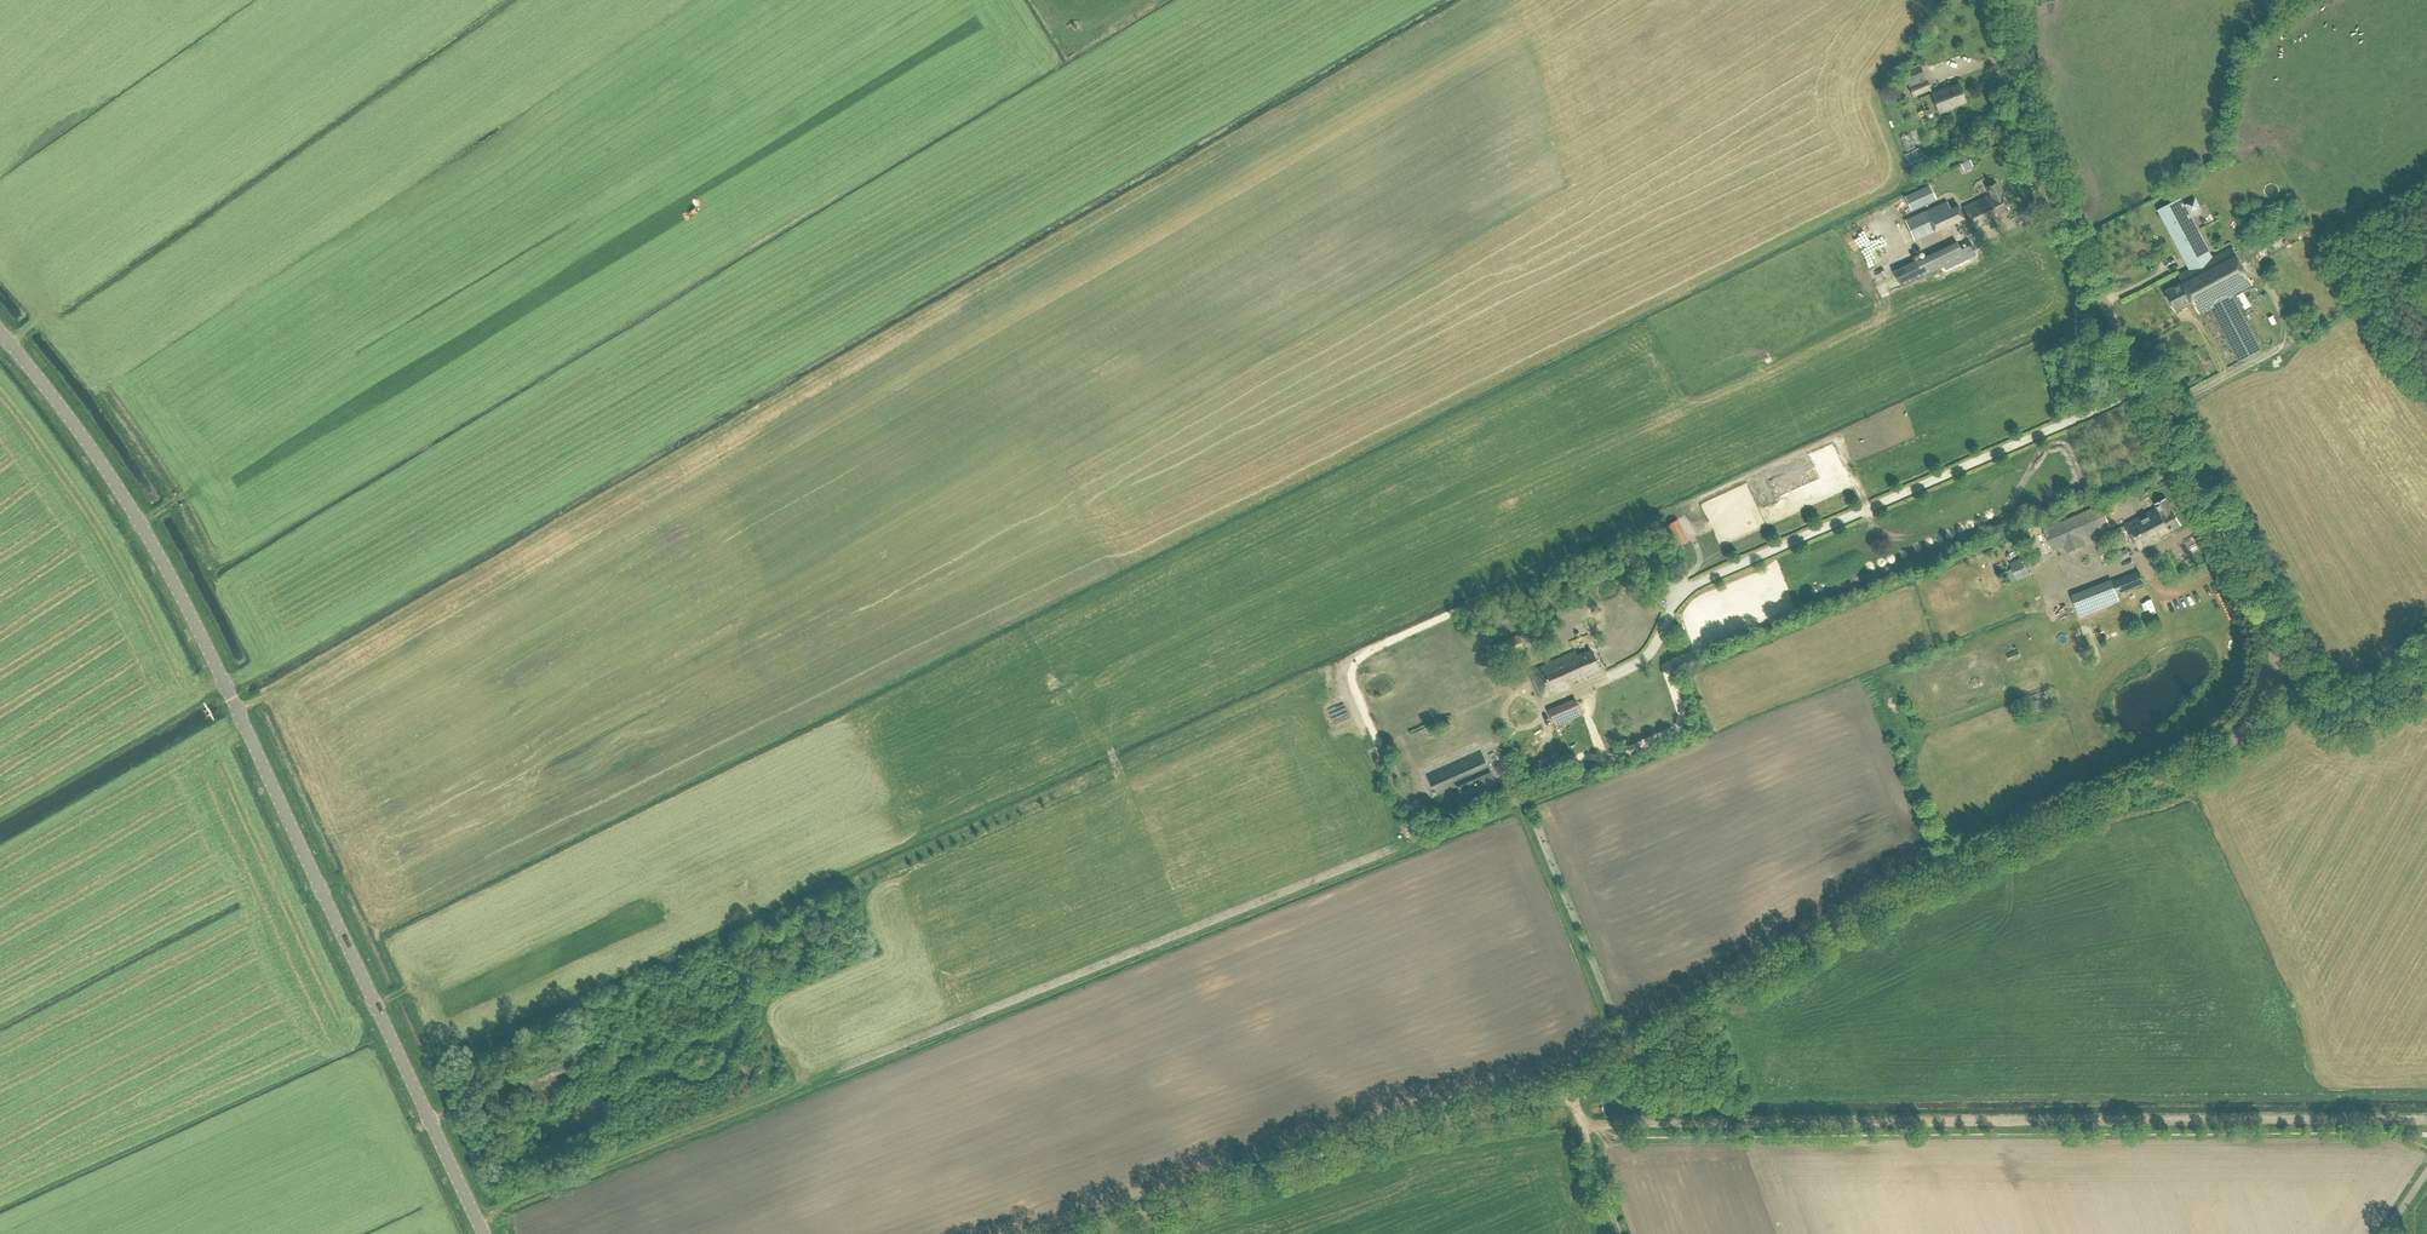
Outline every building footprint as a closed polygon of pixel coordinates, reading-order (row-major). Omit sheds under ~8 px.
[(1909,86),(1913,96),(1931,89),(1927,79),(1909,86)] [(1966,103),(1959,85),(1945,90),(1944,89),(1931,94),(1939,114),(1953,109),(1953,108),(1966,103)] [(1909,97),(1909,89),(1890,89),(1890,97),(1909,97)] [(1919,148),(1905,154),(1906,156),(1910,164),(1923,158),(1919,148)] [(1932,153),(1927,156),(1931,162),(1936,159),(1932,153)] [(1969,159),(1960,164),(1964,170),(1973,166),(1969,159)] [(1964,208),(1974,231),(1993,222),(1991,218),(2010,210),(1997,183),(1986,188),(1990,196),(1964,208)] [(1929,184),(1904,196),(1911,211),(1935,199),(1936,199),(1929,184)] [(2239,361),(2261,349),(2233,296),(2253,286),(2232,247),(2212,257),(2188,214),(2200,207),(2196,199),(2184,205),(2180,197),(2157,209),(2190,270),(2179,276),(2183,282),(2165,292),(2176,312),(2194,302),(2200,314),(2211,309),(2239,361)] [(1947,201),(1904,220),(1914,241),(1965,218),(1958,203),(1950,206),(1947,201)] [(1845,242),(1853,260),(1868,253),(1859,235),(1845,242)] [(1901,286),(1923,276),(1964,257),(1957,243),(1956,241),(1916,260),(1893,271),(1901,286)] [(1868,291),(1877,290),(1875,277),(1866,278),(1868,291)] [(2156,299),(2151,290),(2145,294),(2149,302),(2156,299)] [(2244,292),(2237,295),(2246,310),(2252,306),(2244,292)] [(2111,372),(2114,379),(2119,377),(2116,370),(2111,372)] [(2182,525),(2168,499),(2166,496),(2154,502),(2155,505),(2157,509),(2127,525),(2141,551),(2162,539),(2161,536),(2182,525)] [(2053,551),(2064,546),(2067,553),(2087,544),(2084,537),(2110,526),(2101,505),(2057,523),(2044,529),(2053,551)] [(2040,521),(2044,529),(2057,523),(2054,515),(2040,521)] [(1674,521),(1666,525),(1677,546),(1685,543),(1674,521)] [(2008,580),(2016,576),(2012,567),(2004,571),(2008,580)] [(1990,585),(2001,579),(1996,569),(1985,575),(1990,585)] [(2140,570),(2113,580),(2113,581),(2118,593),(2145,583),(2140,570)] [(2113,580),(2073,596),(2080,613),(2081,616),(2121,600),(2120,598),(2118,593),(2113,581),(2113,580)] [(2043,650),(2049,646),(2044,639),(2039,643),(2043,650)] [(2018,648),(2006,652),(2009,661),(2021,656),(2018,648)] [(1540,699),(1549,695),(1548,691),(1553,689),(1554,693),(1572,686),(1570,681),(1577,679),(1578,683),(1588,679),(1586,676),(1600,670),(1592,650),(1578,656),(1577,653),(1529,673),(1540,699)] [(1548,709),(1555,726),(1582,715),(1574,698),(1548,709)] [(2037,699),(2026,703),(2028,710),(2040,706),(2037,699)] [(1461,749),(1399,771),(1406,789),(1421,784),(1424,793),(1437,789),(1443,804),(1479,791),(1469,764),(1467,765),(1461,749)]
